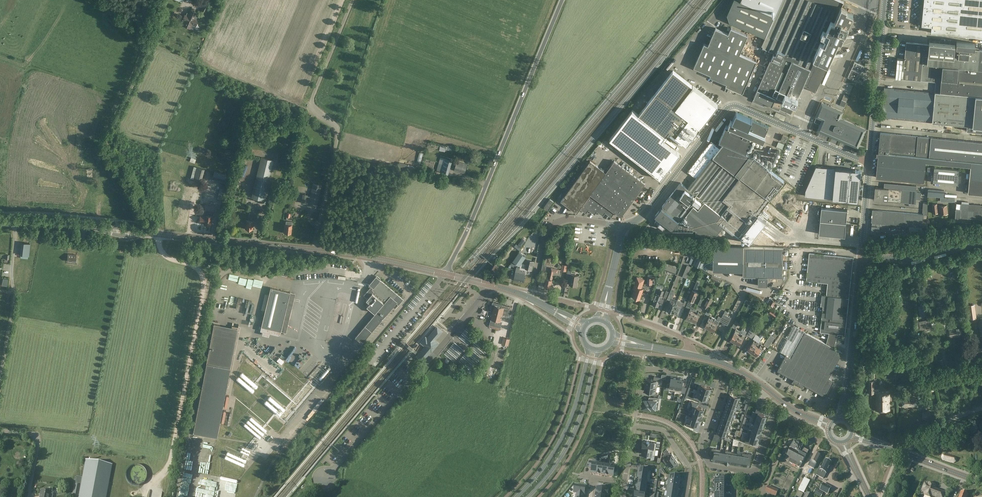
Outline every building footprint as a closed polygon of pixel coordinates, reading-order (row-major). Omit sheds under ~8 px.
[(727,15),(730,22),(765,38),(775,16),(740,1),(738,0),(734,0),(730,9),(729,9),(727,12),(728,12),(727,15)] [(740,1),(775,16),(782,0),(740,0),(740,1)] [(753,101),(764,106),(766,103),(772,105),(772,106),(791,114),(796,104),(798,98),(803,86),(811,68),(815,58),(828,64),(839,39),(841,40),(854,11),(847,8),(848,6),(843,4),(844,1),(842,0),(782,0),(775,16),(765,38),(762,46),(763,46),(763,48),(772,52),(774,52),(758,90),(757,89),(754,98),(753,101)] [(976,37),(981,37),(981,26),(981,0),(924,0),(922,25),(932,26),(931,32),(976,37)] [(203,17),(206,9),(209,3),(205,1),(199,15),(203,17)] [(191,14),(192,10),(190,10),(189,13),(187,12),(186,15),(185,14),(185,15),(182,21),(185,23),(184,25),(190,28),(192,23),(188,22),(190,17),(191,14)] [(197,13),(192,10),(191,14),(190,17),(188,22),(192,23),(190,28),(193,29),(195,25),(197,20),(196,19),(197,17),(195,16),(197,13)] [(715,28),(708,45),(721,51),(728,34),(715,28)] [(711,74),(710,76),(714,78),(717,80),(727,84),(740,54),(748,35),(731,28),(728,34),(721,51),(711,74)] [(882,117),(897,119),(902,119),(913,120),(918,121),(933,122),(934,122),(953,124),(958,124),(964,125),(967,125),(967,131),(981,132),(981,49),(974,48),(975,43),(957,41),(956,46),(954,46),(955,42),(929,40),(929,44),(906,42),(905,60),(903,78),(936,82),(935,92),(885,87),(884,95),(883,102),(883,110),(882,117)] [(704,44),(694,67),(703,71),(706,72),(711,74),(721,51),(708,45),(704,44)] [(727,84),(726,85),(730,87),(730,88),(733,90),(733,89),(743,93),(757,61),(740,54),(727,84)] [(903,78),(905,60),(903,60),(903,59),(897,58),(895,78),(902,79),(902,78),(903,78)] [(864,66),(855,62),(848,77),(857,81),(864,66)] [(673,71),(638,115),(665,136),(669,131),(675,136),(688,119),(675,108),(693,86),(673,71)] [(693,86),(675,108),(688,119),(675,136),(676,136),(687,144),(687,145),(700,128),(707,119),(718,105),(705,95),(693,86)] [(845,119),(843,118),(842,119),(840,118),(842,111),(822,102),(816,116),(817,116),(823,119),(820,125),(818,129),(858,147),(865,129),(844,120),(845,119)] [(632,110),(610,139),(661,179),(680,154),(662,140),(665,136),(638,115),(632,110)] [(717,146),(711,141),(688,171),(696,178),(688,188),(681,182),(655,216),(658,218),(655,222),(663,229),(666,224),(672,229),(673,229),(696,229),(696,235),(716,235),(723,227),(739,239),(784,181),(750,154),(746,152),(753,137),(763,141),(766,136),(765,135),(769,126),(736,112),(732,121),(730,120),(728,126),(726,125),(719,141),(723,143),(721,147),(718,145),(717,146)] [(823,119),(817,116),(814,122),(820,125),(823,119)] [(981,194),(981,142),(880,132),(878,152),(877,152),(876,156),(878,156),(876,177),(924,182),(926,162),(971,166),(968,193),(981,194)] [(598,157),(595,156),(599,151),(594,148),(588,156),(595,161),(598,157)] [(264,179),(269,180),(273,160),(261,157),(251,197),(259,198),(260,194),(261,194),(263,186),(262,186),(264,179)] [(449,159),(441,157),(437,171),(448,174),(453,160),(449,159)] [(590,160),(561,201),(571,208),(574,204),(580,209),(580,208),(591,194),(606,172),(590,160)] [(465,173),(467,164),(457,161),(454,170),(465,173)] [(591,194),(580,208),(586,213),(589,210),(595,214),(597,211),(603,215),(605,212),(611,217),(615,212),(621,216),(645,183),(614,161),(606,172),(591,194)] [(805,190),(805,196),(857,201),(860,170),(816,166),(805,190)] [(958,184),(959,169),(928,167),(927,171),(934,171),(933,182),(958,184)] [(214,172),(212,179),(224,182),(227,175),(214,172)] [(260,194),(259,198),(264,200),(269,180),(264,179),(262,186),(263,186),(261,194),(260,194)] [(313,183),(310,195),(308,204),(317,206),(321,184),(313,183)] [(874,200),(916,203),(916,199),(917,192),(917,191),(916,191),(917,186),(884,183),(884,188),(875,187),(874,200)] [(775,201),(788,200),(786,188),(777,189),(778,193),(774,194),(775,201)] [(944,197),(945,190),(928,189),(927,196),(940,197),(944,197)] [(544,207),(548,210),(554,202),(550,199),(544,207)] [(956,209),(955,221),(970,222),(971,218),(981,219),(981,205),(961,203),(961,204),(961,209),(956,209)] [(580,209),(574,204),(571,208),(577,212),(580,209)] [(212,213),(213,213),(214,206),(205,205),(204,210),(202,210),(201,216),(200,216),(200,222),(204,223),(204,224),(211,225),(212,216),(211,216),(212,213)] [(939,207),(938,207),(938,212),(940,212),(940,214),(948,213),(947,205),(939,206),(939,207)] [(821,207),(820,220),(846,223),(847,210),(821,207)] [(785,221),(799,221),(799,208),(787,209),(787,213),(785,213),(785,221)] [(764,209),(760,213),(765,217),(767,218),(770,214),(764,209)] [(924,214),(922,214),(873,210),(873,215),(872,215),(871,217),(872,217),(872,223),(879,223),(890,224),(922,227),(924,214)] [(773,218),(771,227),(783,229),(785,220),(773,218)] [(846,223),(820,220),(819,233),(845,236),(846,223)] [(879,223),(872,223),(871,233),(876,233),(876,231),(879,231),(889,231),(890,224),(879,223)] [(30,243),(22,242),(20,254),(28,255),(30,243)] [(691,245),(688,252),(694,255),(698,247),(694,245),(692,244),(691,245)] [(783,248),(713,246),(713,271),(743,272),(743,277),(757,277),(757,286),(767,286),(767,277),(783,278),(783,248)] [(519,252),(513,261),(520,266),(526,256),(519,252)] [(699,252),(694,261),(703,265),(707,255),(699,252)] [(807,254),(809,254),(806,281),(817,282),(828,283),(826,296),(825,296),(822,295),(821,302),(821,306),(823,306),(820,332),(829,333),(826,344),(834,348),(837,334),(845,335),(853,257),(807,252),(807,254)] [(527,261),(525,269),(532,270),(534,262),(527,261)] [(495,263),(490,270),(497,276),(502,269),(495,263)] [(554,268),(554,269),(551,268),(549,279),(546,278),(545,286),(545,287),(546,287),(547,287),(550,288),(552,280),(553,277),(552,277),(553,272),(554,272),(557,273),(558,269),(554,268)] [(568,270),(567,278),(570,278),(569,284),(577,286),(579,275),(571,274),(572,270),(568,270)] [(258,283),(259,278),(246,274),(245,278),(249,279),(247,288),(255,290),(255,288),(261,289),(262,284),(258,283)] [(366,306),(375,314),(355,337),(362,343),(393,307),(395,309),(403,299),(376,276),(369,284),(371,286),(364,295),(367,298),(366,300),(369,303),(366,306)] [(639,299),(642,292),(643,289),(640,288),(643,279),(637,277),(633,289),(635,290),(633,294),(634,295),(633,297),(636,298),(636,299),(638,299),(639,299)] [(270,287),(267,301),(261,327),(281,331),(290,292),(270,287)] [(653,300),(654,300),(653,304),(654,305),(654,306),(656,306),(657,306),(658,306),(659,303),(662,304),(663,299),(661,299),(664,291),(660,290),(658,294),(656,293),(655,296),(653,300)] [(693,290),(692,290),(688,300),(693,302),(698,292),(697,292),(693,290)] [(223,314),(240,319),(243,308),(238,307),(240,302),(242,302),(243,299),(229,295),(227,302),(224,301),(223,305),(216,304),(215,308),(224,310),(223,314)] [(707,297),(707,298),(703,306),(708,309),(708,308),(712,300),(710,299),(707,297)] [(242,315),(250,317),(254,302),(250,301),(251,299),(246,298),(242,315)] [(667,310),(668,311),(668,312),(671,313),(671,312),(672,312),(675,304),(677,300),(672,298),(670,302),(667,310)] [(676,304),(675,304),(672,312),(672,313),(673,312),(674,313),(676,314),(677,314),(680,307),(681,307),(682,307),(684,302),(677,300),(677,301),(676,304)] [(925,304),(918,305),(920,316),(927,315),(925,304)] [(976,314),(975,304),(967,305),(969,315),(976,314)] [(494,305),(493,310),(491,309),(490,312),(487,311),(486,316),(491,317),(489,327),(500,330),(502,321),(501,321),(503,314),(505,314),(504,317),(508,317),(510,316),(512,309),(494,305)] [(691,306),(690,308),(686,318),(688,318),(688,319),(690,321),(694,312),(696,309),(691,306)] [(694,312),(690,321),(693,322),(694,321),(696,322),(701,311),(700,311),(701,308),(697,306),(696,309),(694,312)] [(718,316),(717,319),(719,320),(719,321),(723,323),(727,325),(731,317),(730,317),(732,314),(725,310),(724,313),(723,313),(721,317),(718,316)] [(710,315),(709,317),(704,326),(706,327),(706,328),(709,330),(715,318),(712,317),(712,316),(710,315)] [(717,319),(715,318),(709,330),(711,331),(712,330),(714,331),(719,321),(719,320),(717,319)] [(214,324),(193,432),(217,437),(230,368),(238,328),(214,324)] [(749,330),(747,335),(750,337),(755,327),(753,325),(752,325),(749,330)] [(443,331),(437,326),(427,338),(425,336),(420,343),(422,344),(424,347),(416,357),(422,362),(431,352),(439,343),(436,340),(443,331)] [(759,329),(755,327),(750,337),(753,339),(755,335),(756,334),(755,334),(759,329)] [(948,335),(950,337),(960,336),(962,333),(961,330),(959,328),(949,330),(947,332),(948,335)] [(736,329),(735,330),(730,340),(732,341),(731,341),(734,343),(741,330),(740,330),(740,331),(736,329)] [(742,329),(741,330),(734,343),(737,344),(738,344),(740,345),(747,332),(742,329)] [(786,355),(777,371),(793,379),(793,381),(798,384),(799,382),(825,396),(834,381),(833,380),(829,378),(842,352),(834,348),(805,332),(791,358),(786,355)] [(775,337),(772,336),(771,335),(764,345),(768,347),(775,337)] [(510,339),(504,337),(502,343),(509,345),(510,339)] [(754,339),(753,341),(747,349),(749,351),(749,352),(751,353),(759,343),(754,339)] [(759,343),(751,353),(754,355),(755,354),(756,356),(762,347),(763,345),(762,344),(763,343),(760,341),(759,343)] [(238,351),(275,379),(283,369),(260,352),(257,356),(247,348),(246,349),(242,346),(238,351)] [(398,349),(396,347),(387,358),(389,359),(398,349)] [(296,354),(297,352),(291,348),(285,358),(297,366),(302,358),(296,354)] [(301,371),(312,357),(310,356),(305,362),(303,361),(297,368),(301,371)] [(317,365),(310,376),(312,377),(319,367),(317,365)] [(646,378),(645,384),(658,386),(659,380),(661,381),(661,378),(661,377),(654,376),(654,379),(646,378)] [(666,384),(665,390),(669,390),(675,391),(677,378),(671,377),(670,384),(666,384)] [(677,378),(675,391),(681,392),(685,393),(687,387),(682,386),(683,379),(677,378)] [(695,379),(694,382),(699,384),(697,389),(709,394),(711,388),(704,385),(705,382),(695,379)] [(879,391),(874,391),(874,381),(869,382),(869,393),(874,393),(876,393),(876,411),(890,410),(889,392),(879,392),(879,391)] [(645,384),(644,390),(652,392),(651,395),(657,396),(658,392),(656,392),(657,386),(658,386),(645,384)] [(695,395),(693,398),(699,400),(700,397),(707,399),(709,394),(697,389),(695,395)] [(730,394),(728,400),(738,404),(740,398),(730,394)] [(264,398),(261,402),(278,416),(284,408),(267,395),(264,398)] [(643,400),(643,403),(643,407),(647,407),(647,408),(650,409),(650,407),(655,408),(656,402),(659,402),(659,398),(649,396),(648,400),(643,400)] [(902,397),(903,407),(917,406),(916,396),(902,397)] [(933,403),(930,398),(923,400),(923,405),(929,408),(933,403)] [(728,400),(726,405),(736,409),(738,404),(728,400)] [(693,405),(691,410),(702,414),(703,414),(702,414),(704,409),(693,405)] [(726,405),(724,411),(734,414),(736,409),(726,405)] [(756,412),(754,417),(765,421),(767,416),(761,413),(762,410),(756,409),(755,412),(756,412)] [(689,416),(701,420),(702,414),(691,410),(691,411),(693,412),(692,416),(689,416)] [(932,416),(929,410),(923,412),(922,418),(928,420),(932,416)] [(724,411),(723,416),(732,420),(734,414),(724,411)] [(687,421),(686,425),(694,428),(695,424),(697,425),(698,425),(700,420),(701,420),(689,416),(687,421)] [(723,416),(721,422),(731,425),(732,420),(723,416)] [(249,417),(247,419),(245,423),(244,422),(242,425),(260,438),(266,429),(249,417)] [(754,417),(752,423),(763,427),(765,421),(754,417)] [(721,422),(719,427),(729,430),(731,425),(721,422)] [(752,423),(754,424),(752,429),(761,432),(763,427),(752,423)] [(719,427),(717,433),(727,436),(729,430),(719,427)] [(748,433),(760,437),(761,432),(752,429),(750,434),(748,433)] [(746,439),(745,442),(750,444),(751,441),(757,443),(759,438),(760,437),(748,433),(746,439)] [(643,440),(642,447),(643,447),(656,449),(657,443),(643,440)] [(794,442),(789,452),(785,450),(780,458),(800,468),(806,456),(808,451),(803,449),(802,451),(800,450),(802,447),(802,446),(802,445),(795,442),(794,442)] [(643,447),(642,454),(648,455),(648,458),(654,459),(654,455),(655,456),(656,449),(643,447)] [(712,448),(711,456),(713,457),(712,460),(718,461),(720,449),(712,448)] [(665,453),(663,455),(665,458),(663,459),(666,463),(668,462),(672,468),(674,466),(675,467),(678,465),(677,464),(678,463),(672,453),(671,454),(669,451),(665,453)] [(743,453),(741,464),(747,465),(747,464),(748,459),(751,460),(752,454),(748,453),(748,454),(743,453)] [(820,456),(815,453),(808,466),(813,469),(820,456)] [(957,459),(955,456),(950,455),(945,453),(944,454),(943,454),(942,455),(941,458),(943,460),(953,463),(956,462),(957,459)] [(76,485),(74,493),(73,496),(106,496),(113,462),(86,457),(83,477),(81,486),(76,485)] [(823,479),(823,478),(827,471),(828,471),(832,463),(831,462),(831,461),(829,461),(828,461),(825,460),(821,467),(820,466),(816,475),(823,479)] [(589,462),(588,468),(591,468),(590,474),(596,475),(598,465),(592,464),(592,462),(589,462)] [(608,466),(606,476),(612,477),(613,471),(616,472),(617,466),(614,465),(608,465),(608,466)] [(639,469),(638,476),(650,478),(651,472),(651,471),(651,468),(645,467),(644,470),(639,469)] [(191,475),(182,474),(178,496),(187,496),(191,475)] [(713,496),(724,496),(724,488),(724,485),(724,478),(713,478),(713,496)] [(799,484),(801,485),(798,490),(804,493),(810,481),(804,478),(802,483),(800,482),(799,484)] [(936,496),(944,496),(945,493),(934,489),(936,486),(929,483),(928,485),(925,484),(924,484),(922,490),(923,491),(927,492),(926,496),(929,496),(931,496),(932,496),(936,496)] [(831,488),(823,484),(820,490),(827,494),(831,488)] [(573,492),(577,493),(576,496),(582,496),(583,494),(584,494),(585,487),(574,486),(573,492)] [(596,488),(595,494),(605,496),(607,496),(608,490),(608,487),(603,486),(602,489),(596,488)] [(768,486),(765,493),(775,496),(776,496),(778,490),(768,486)]
